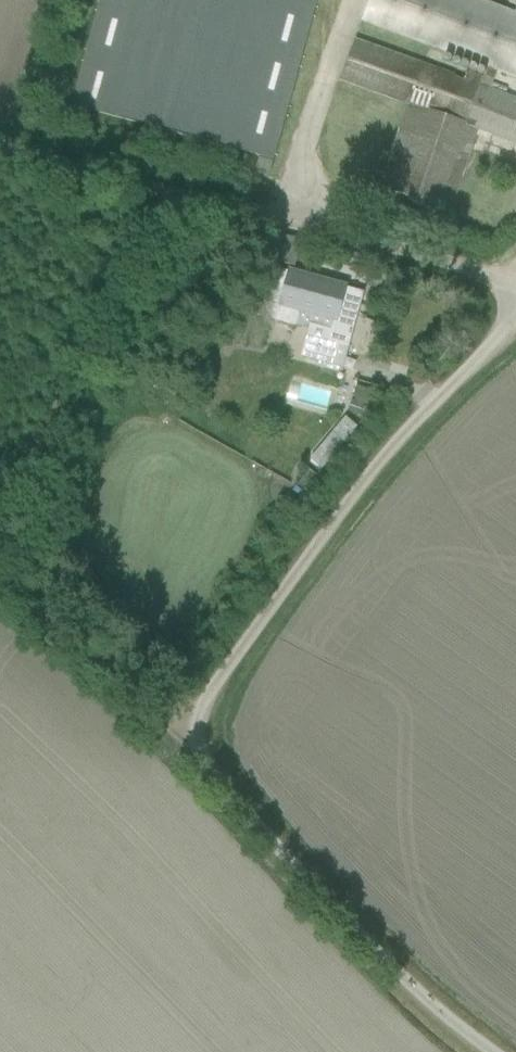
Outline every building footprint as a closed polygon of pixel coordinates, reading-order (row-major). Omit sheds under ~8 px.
[(275,159),(318,0),(101,0),(72,105),(275,159)] [(514,13),(480,0),(370,0),(362,22),(486,70),(482,79),(467,74),(465,81),(453,77),(454,75),(356,40),(340,82),(406,106),(380,188),(451,211),(478,133),(515,147),(515,100),(491,90),(497,73),(515,80),(515,8),(514,13)] [(301,358),(342,370),(363,293),(272,268),(263,302),(264,310),(268,318),(276,323),(295,328),(295,326),(308,330),(301,358)] [(345,413),(313,460),(328,471),(360,423),(345,413)]
